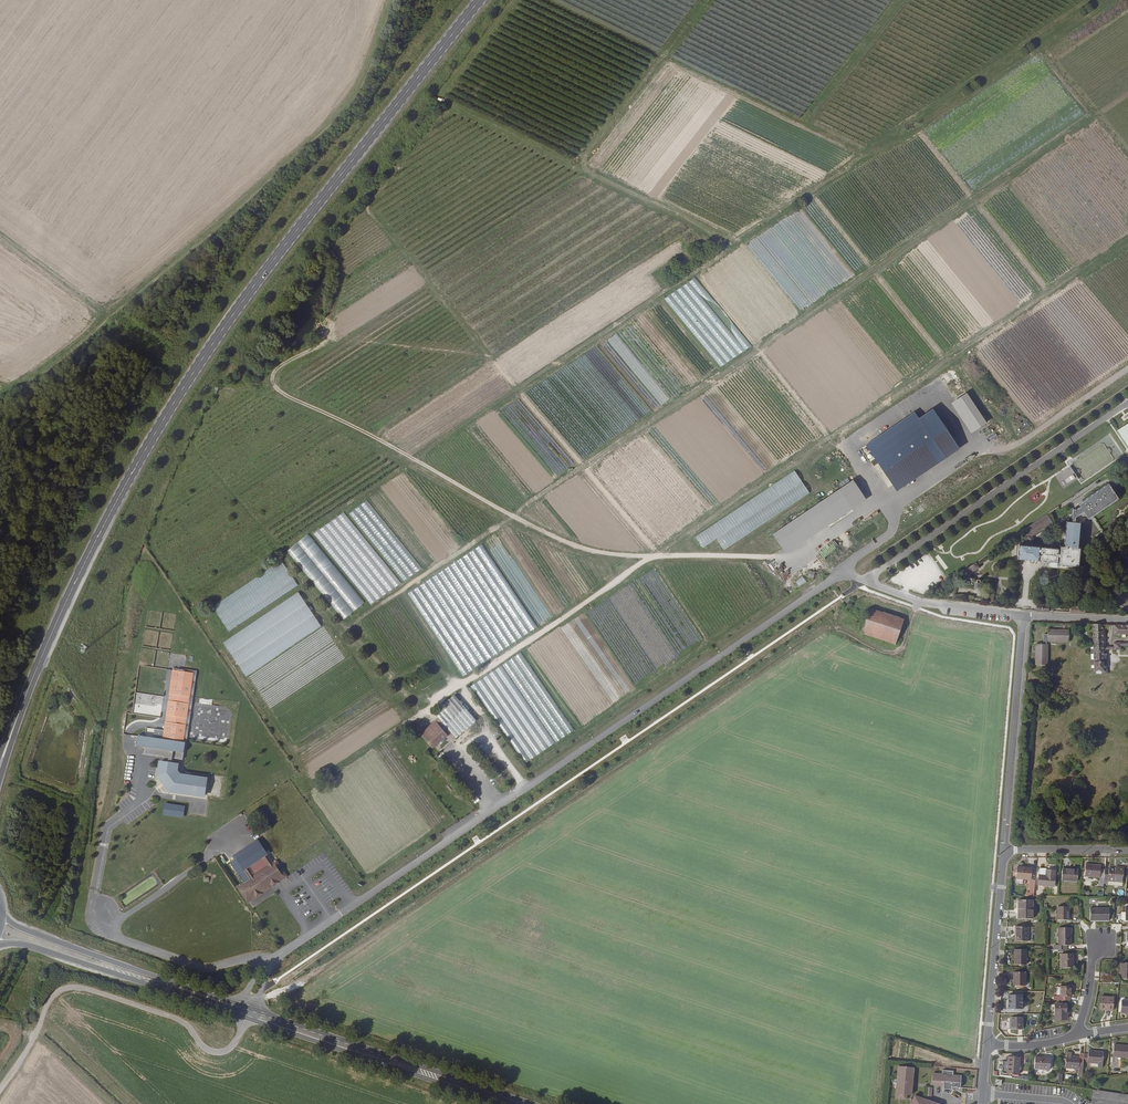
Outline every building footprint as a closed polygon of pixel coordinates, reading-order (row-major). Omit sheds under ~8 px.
[(721,369),(750,346),(695,276),(665,299),(721,369)] [(946,385),(950,389),(955,385),(951,380),(946,385)] [(967,391),(952,400),(971,430),(986,420),(967,391)] [(915,411),(866,442),(896,488),(960,447),(933,405),(918,415),(915,411)] [(831,458),(839,454),(837,448),(828,451),(831,458)] [(1127,459),(1118,465),(1121,468),(1127,464),(1127,459)] [(797,473),(694,534),(702,548),(717,539),(722,548),(810,496),(797,473)] [(1073,474),(1061,482),(1064,486),(1075,478),(1073,474)] [(1074,511),(1072,511),(1071,524),(1075,525),(1075,517),(1092,519),(1117,502),(1107,486),(1074,508),(1074,511)] [(764,535),(773,549),(837,504),(828,491),(764,535)] [(367,500),(349,514),(404,582),(422,568),(367,500)] [(313,534),(371,605),(401,583),(344,513),(313,534)] [(1027,541),(1052,523),(1047,516),(1021,533),(1027,541)] [(1078,549),(1080,525),(1075,525),(1071,524),(1066,524),(1063,548),(1059,548),(1059,550),(1019,546),(1017,561),(1058,564),(1058,567),(1079,569),(1080,549),(1078,549)] [(308,534),(287,551),(344,620),(365,602),(308,534)] [(482,544),(408,593),(464,676),(538,627),(482,544)] [(229,632),(298,585),(281,560),(212,607),(229,632)] [(974,574),(980,570),(976,565),(970,569),(974,574)] [(793,569),(781,576),(784,580),(795,573),(793,569)] [(966,579),(974,574),(970,569),(962,574),(966,579)] [(799,587),(806,582),(802,576),(795,581),(799,587)] [(321,626),(298,593),(223,643),(246,677),(321,626)] [(863,631),(874,635),(900,618),(870,608),(863,631)] [(894,642),(903,618),(900,618),(874,635),(894,642)] [(1103,626),(1093,626),(1096,672),(1106,672),(1105,651),(1105,649),(1105,648),(1103,626)] [(1115,626),(1115,635),(1127,635),(1127,626),(1115,626)] [(1070,643),(1070,631),(1050,631),(1050,636),(1045,636),(1045,645),(1037,645),(1037,666),(1048,666),(1049,644),(1048,644),(1048,642),(1050,642),(1050,643),(1070,643)] [(521,653),(471,687),(525,764),(574,730),(521,653)] [(185,740),(193,673),(172,671),(165,738),(174,739),(174,742),(139,739),(138,749),(147,750),(146,757),(165,759),(165,763),(163,763),(162,777),(160,778),(173,793),(174,792),(209,795),(210,778),(183,775),(180,771),(180,764),(174,764),(174,760),(185,761),(187,744),(183,743),(183,740),(185,740)] [(455,695),(434,711),(441,719),(454,736),(455,737),(475,721),(455,695)] [(226,739),(232,710),(202,704),(198,722),(204,724),(202,734),(226,739)] [(452,737),(454,736),(441,719),(436,723),(434,720),(421,730),(423,733),(425,732),(436,747),(440,744),(442,746),(446,744),(444,741),(452,735),(452,737)] [(183,817),(185,805),(164,803),(162,815),(183,817)] [(274,861),(271,863),(265,856),(243,871),(248,879),(237,887),(247,902),(284,876),(280,870),(277,872),(275,868),(278,866),(274,861)] [(1100,887),(1104,887),(1104,884),(1106,870),(1102,870),(1102,866),(1087,865),(1086,877),(1101,878),(1101,884),(1100,884),(1100,887)] [(1017,879),(1032,880),(1033,868),(1018,867),(1017,879)] [(1110,869),(1110,871),(1106,870),(1104,884),(1107,885),(1109,885),(1109,882),(1123,883),(1125,869),(1116,868),(1116,870),(1110,869)] [(1040,885),(1055,887),(1057,871),(1047,871),(1047,869),(1041,869),(1040,885)] [(1063,881),(1079,882),(1080,870),(1063,869),(1063,881)] [(1018,917),(1033,918),(1034,899),(1019,899),(1018,917)] [(1058,919),(1068,919),(1069,906),(1058,906),(1058,919)] [(1091,921),(1108,921),(1109,909),(1091,909),(1091,921)] [(1015,940),(1028,941),(1029,926),(1015,926),(1015,940)] [(1053,945),(1053,949),(1063,949),(1063,945),(1071,945),(1071,928),(1059,927),(1059,945),(1053,945)] [(1015,963),(1027,964),(1027,948),(1015,948),(1015,963)] [(1061,953),(1061,966),(1074,967),(1073,953),(1061,953)] [(1013,985),(1025,985),(1025,971),(1014,971),(1013,985)] [(1053,995),(1053,999),(1070,1000),(1070,996),(1071,996),(1071,986),(1060,985),(1060,995),(1053,995)] [(1008,1008),(1021,1009),(1022,994),(1009,994),(1008,1008)] [(1105,1008),(1113,1009),(1114,998),(1101,996),(1099,1009),(1105,1010),(1105,1008)] [(1068,1013),(1067,1013),(1068,1004),(1056,1004),(1055,1019),(1068,1019),(1068,1013)] [(1009,1028),(1021,1029),(1022,1017),(1010,1017),(1009,1028)] [(1127,1058),(1127,1047),(1113,1046),(1112,1058),(1127,1058)] [(1088,1052),(1088,1055),(1084,1055),(1083,1063),(1097,1064),(1097,1069),(1102,1069),(1103,1053),(1088,1052)] [(1082,1077),(1083,1063),(1084,1055),(1079,1055),(1079,1059),(1070,1058),(1070,1054),(1066,1053),(1064,1069),(1078,1071),(1078,1076),(1082,1077)] [(1007,1057),(1006,1074),(1018,1075),(1019,1058),(1007,1057)] [(1033,1068),(1049,1070),(1050,1059),(1035,1057),(1033,1068)] [(909,1094),(912,1067),(896,1066),(893,1097),(904,1099),(904,1094),(909,1094)] [(960,1080),(954,1079),(955,1077),(952,1076),(952,1071),(942,1070),(941,1075),(941,1078),(932,1077),(931,1086),(942,1087),(942,1091),(950,1091),(954,1093),(957,1089),(959,1090),(960,1085),(962,1085),(962,1080),(960,1080)] [(1127,1102),(1127,1095),(1093,1090),(1092,1097),(1127,1102)]
